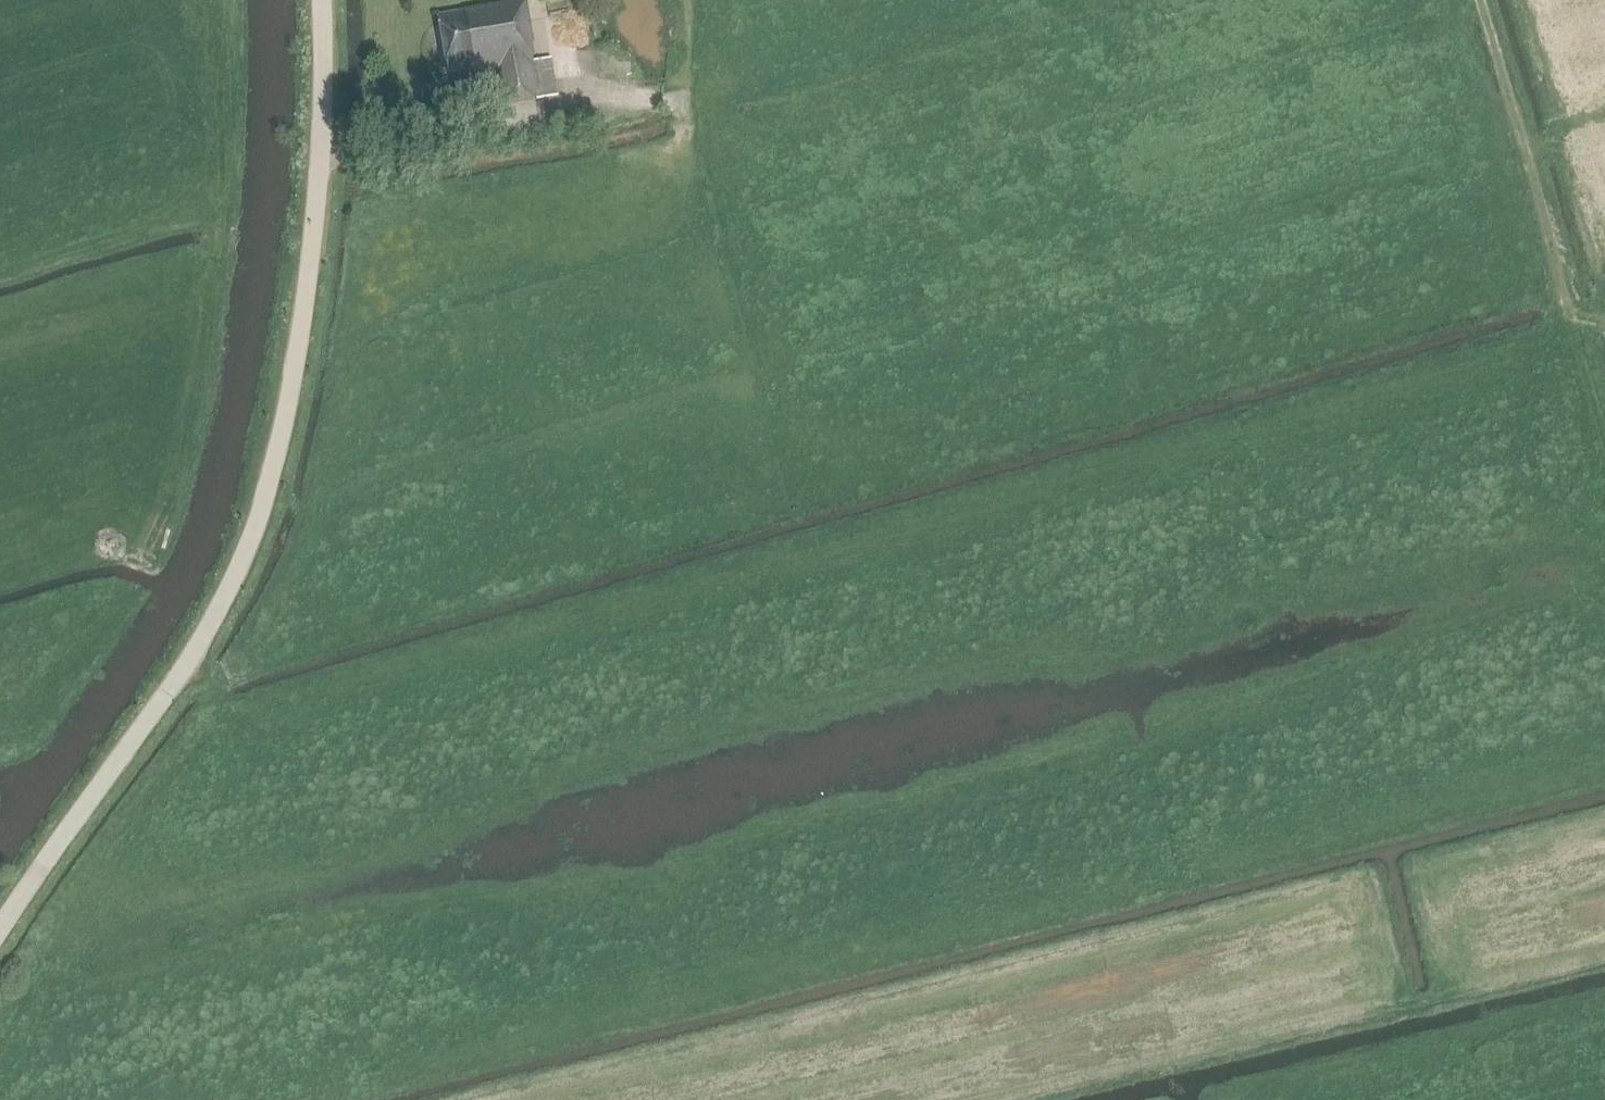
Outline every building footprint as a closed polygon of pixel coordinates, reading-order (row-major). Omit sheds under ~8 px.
[(440,21),(439,21),(448,73),(473,69),(474,72),(499,68),(505,106),(557,97),(550,59),(532,62),(530,45),(532,45),(525,2),(439,17),(440,21)]
